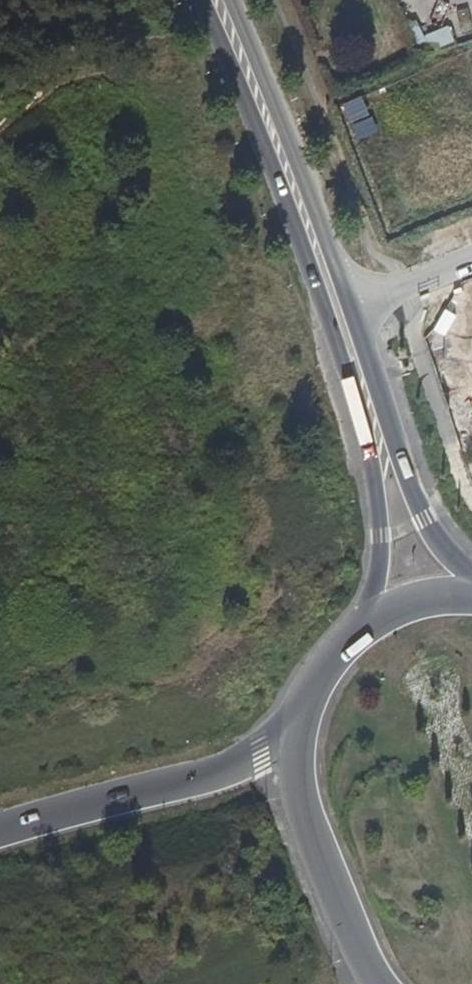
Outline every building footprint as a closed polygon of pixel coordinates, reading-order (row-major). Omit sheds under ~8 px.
[(431,52),(455,41),(447,24),(423,35),(431,52)] [(355,140),(376,132),(361,96),(340,104),(355,140)]
